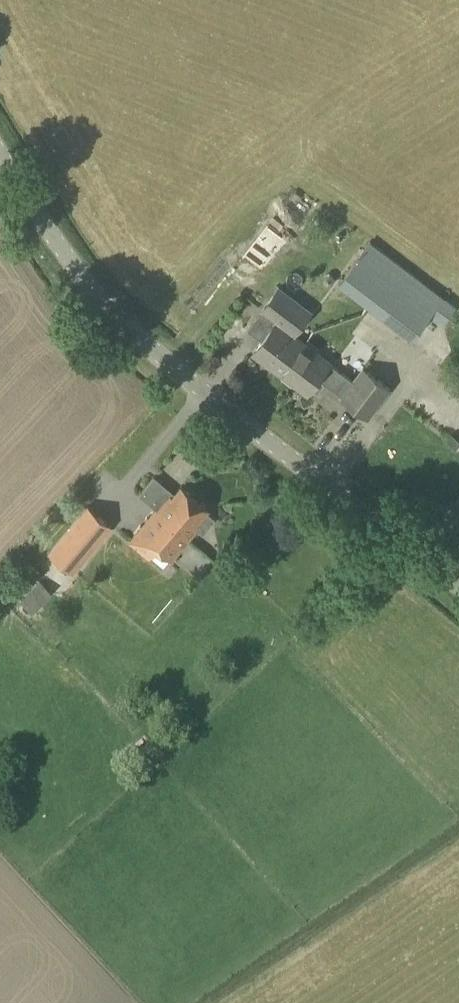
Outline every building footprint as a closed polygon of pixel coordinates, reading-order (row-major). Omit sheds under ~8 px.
[(380,299),(387,291),(420,318),(443,289),(371,230),(341,267),(380,299)] [(296,263),(284,254),(278,261),(290,271),(296,263)] [(330,364),(330,363),(293,335),(310,312),(278,289),(262,310),(277,321),(253,353),(307,393),(321,376),(334,386),(344,394),(341,398),(367,417),(389,388),(363,369),(353,382),(330,364)] [(458,353),(456,344),(448,347),(450,356),(458,353)] [(334,411),(324,450),(343,455),(353,416),(334,411)] [(185,535),(189,539),(198,529),(204,533),(216,518),(207,511),(209,509),(182,486),(175,494),(154,477),(139,495),(157,509),(178,527),(186,534),(185,535)] [(74,575),(114,527),(87,506),(48,553),(74,575)] [(178,527),(157,509),(138,532),(129,542),(149,560),(158,549),(172,560),(189,539),(185,535),(186,534),(178,527)] [(249,586),(260,576),(251,566),(240,576),(249,586)] [(33,613),(52,593),(40,581),(20,601),(33,613)]
